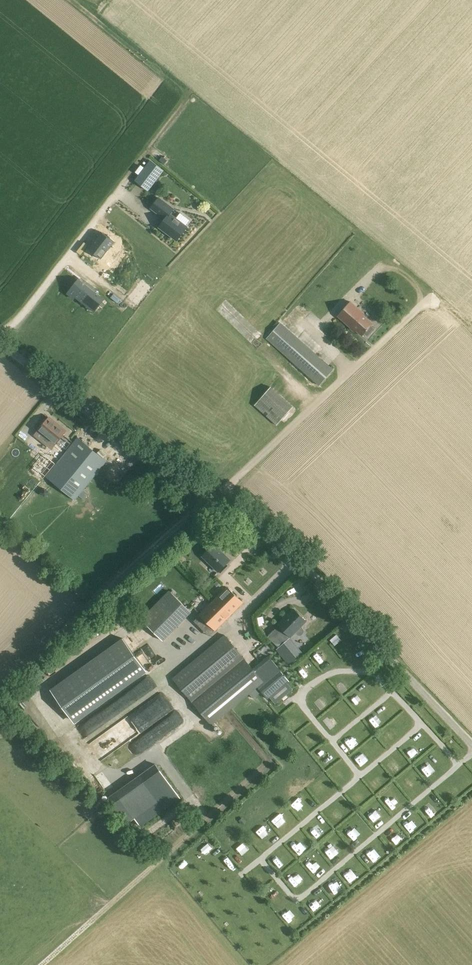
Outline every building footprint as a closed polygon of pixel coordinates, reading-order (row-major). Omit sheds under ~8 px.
[(149,160),(134,181),(148,191),(163,171),(149,160)] [(150,209),(165,220),(159,227),(177,241),(187,227),(170,214),(174,209),(159,198),(150,209)] [(101,231),(88,249),(101,260),(115,242),(101,231)] [(78,297),(91,307),(100,296),(93,291),(95,288),(87,283),(86,285),(80,280),(70,294),(76,298),(78,297)] [(352,328),(353,327),(363,336),(364,335),(367,338),(375,329),(371,326),(373,323),(363,314),(363,313),(350,302),(338,316),(352,328)] [(307,346),(293,363),(319,386),(334,369),(318,356),(307,346)] [(254,406),(276,425),(293,406),(271,387),(254,406)] [(56,443),(66,431),(49,417),(34,436),(42,442),(47,437),(56,443)] [(44,459),(36,469),(47,478),(74,500),(78,495),(83,489),(87,484),(101,467),(105,462),(106,461),(77,437),(58,461),(53,466),(44,459)] [(203,556),(218,571),(230,559),(214,544),(203,556)] [(201,614),(195,621),(201,627),(207,621),(215,629),(243,602),(227,587),(200,613),(201,614)] [(169,601),(140,629),(162,651),(190,623),(169,601)] [(294,608),(278,624),(291,637),(294,633),(296,635),(298,636),(300,636),(302,635),(304,634),(304,632),(304,629),(303,628),(301,626),(306,621),(294,608)] [(224,635),(173,677),(195,704),(211,723),(223,713),(229,708),(257,685),(263,679),(253,670),(224,635)] [(123,639),(51,690),(74,722),(146,671),(123,639)] [(277,650),(290,665),(303,655),(291,639),(277,650)] [(314,656),(319,664),(326,659),(321,652),(314,656)] [(288,683),(290,681),(288,678),(269,656),(253,670),(263,679),(257,685),(259,687),(266,696),(269,699),(271,697),(288,683)] [(83,736),(126,704),(120,696),(77,727),(83,736)] [(97,759),(172,713),(162,696),(87,742),(97,759)] [(293,728),(300,722),(294,715),(287,721),(293,728)] [(386,744),(395,738),(388,730),(380,737),(386,744)] [(349,737),(340,744),(347,753),(356,745),(349,737)] [(411,759),(418,753),(411,745),(404,751),(411,759)] [(360,765),(369,759),(363,750),(355,756),(360,765)] [(394,760),(385,767),(392,776),(401,769),(394,760)] [(140,775),(107,798),(115,808),(126,824),(129,822),(135,818),(140,825),(180,796),(156,763),(140,775)] [(350,798),(355,803),(359,800),(354,794),(350,798)] [(390,811),(398,804),(392,796),(384,803),(390,811)] [(373,823),(384,814),(377,806),(366,815),(373,823)] [(408,835),(416,828),(409,820),(401,827),(408,835)] [(307,833),(314,841),(323,834),(316,826),(307,833)] [(253,835),(260,842),(269,834),(262,827),(253,835)] [(350,841),(357,837),(353,829),(346,833),(350,841)] [(329,861),(339,853),(330,843),(321,850),(329,861)] [(233,850),(238,856),(244,851),(239,845),(233,850)] [(372,853),(363,858),(369,867),(377,862),(372,853)] [(340,876),(346,883),(358,873),(352,866),(340,876)] [(324,886),(328,894),(336,891),(333,883),(324,886)] [(313,897),(305,904),(312,912),(320,905),(313,897)]
